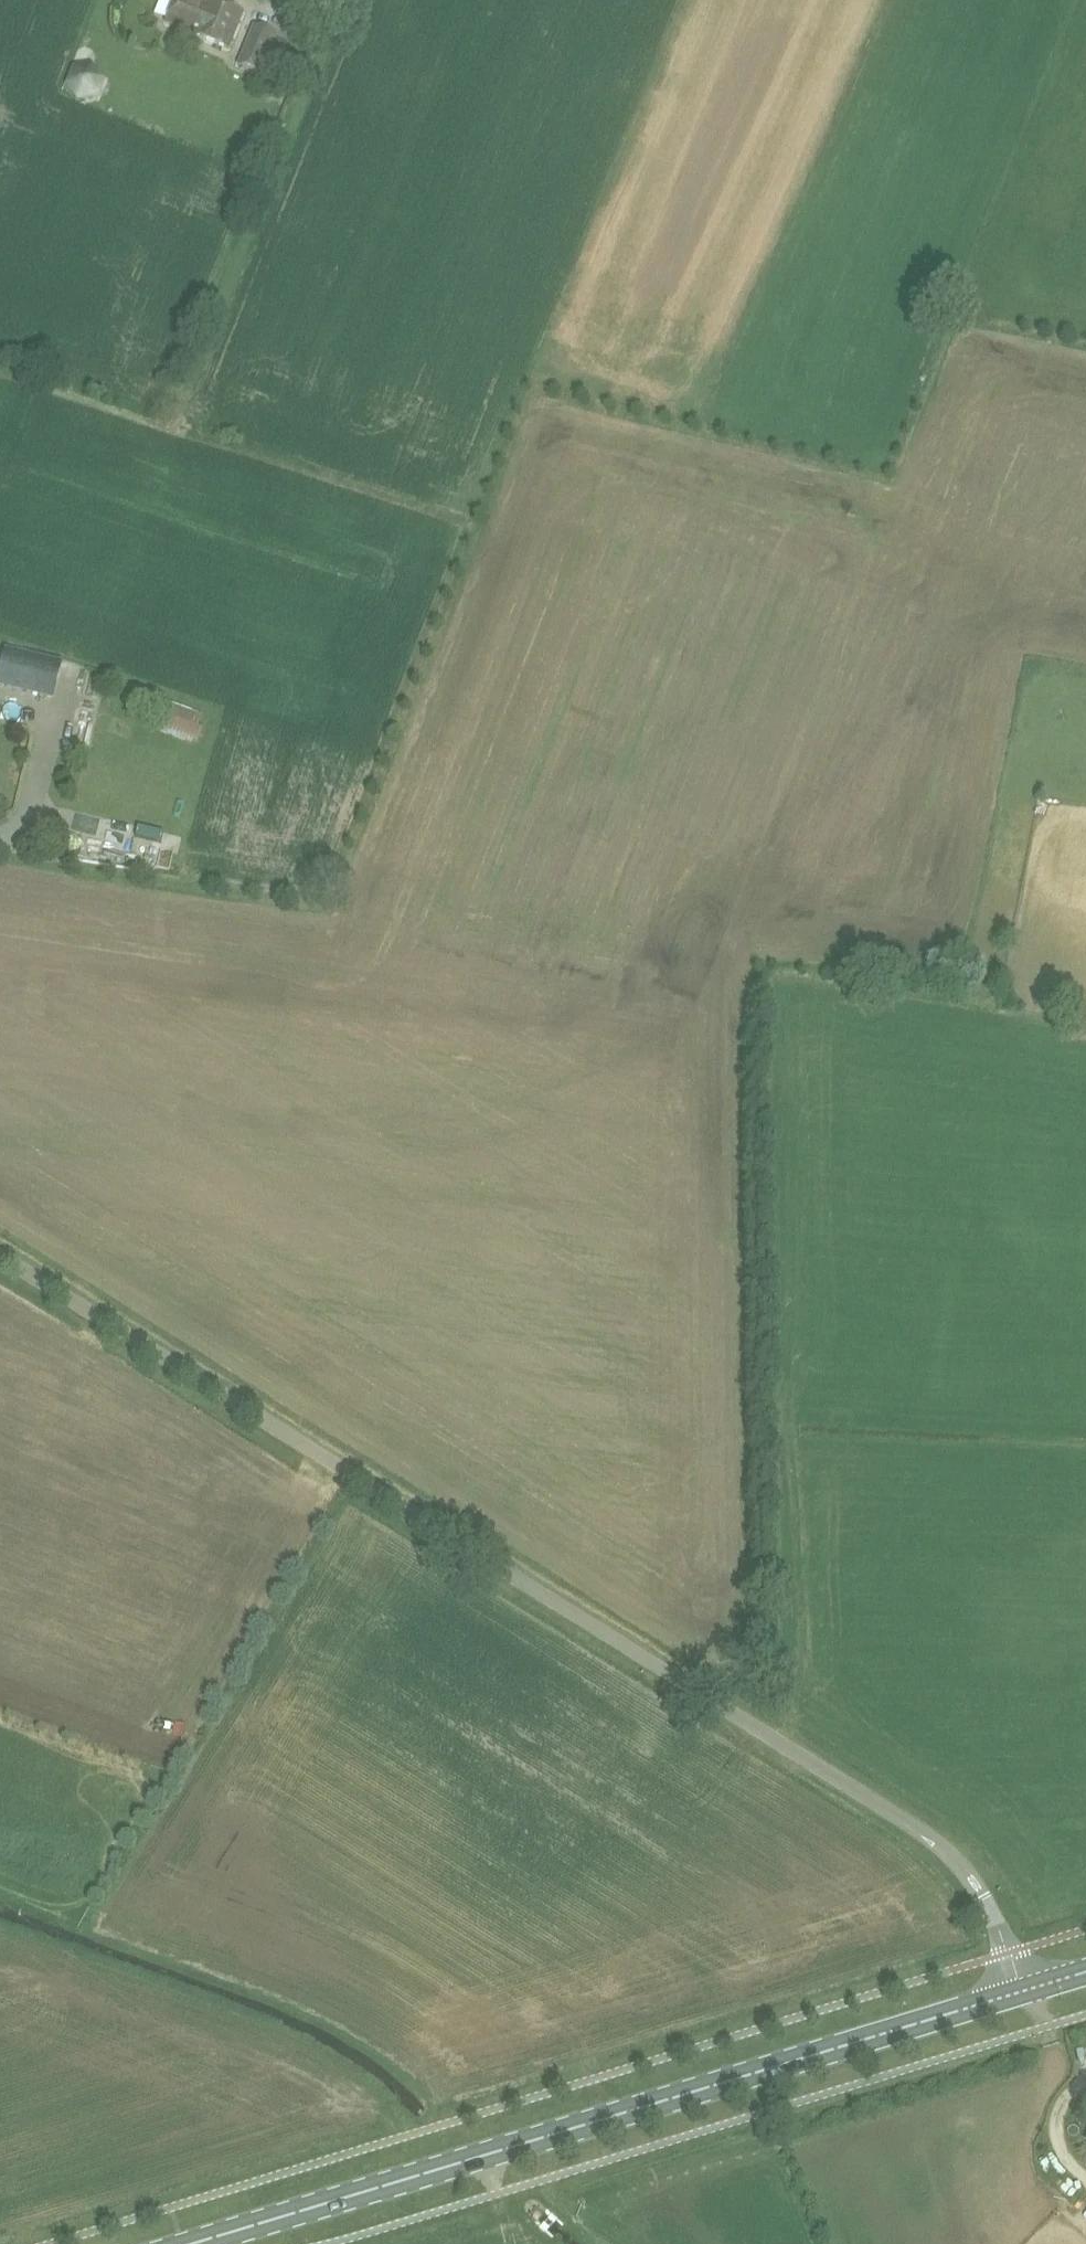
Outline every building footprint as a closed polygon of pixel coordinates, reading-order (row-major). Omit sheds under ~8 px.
[(166,24),(230,49),(244,12),(213,0),(208,0),(206,5),(193,0),(176,0),(166,24)] [(237,64),(263,75),(267,66),(280,69),(290,45),(279,41),(281,36),(253,26),(237,64)] [(0,671),(0,687),(54,699),(62,662),(63,661),(45,657),(5,648),(0,671)] [(154,715),(149,731),(192,745),(197,729),(154,715)]
